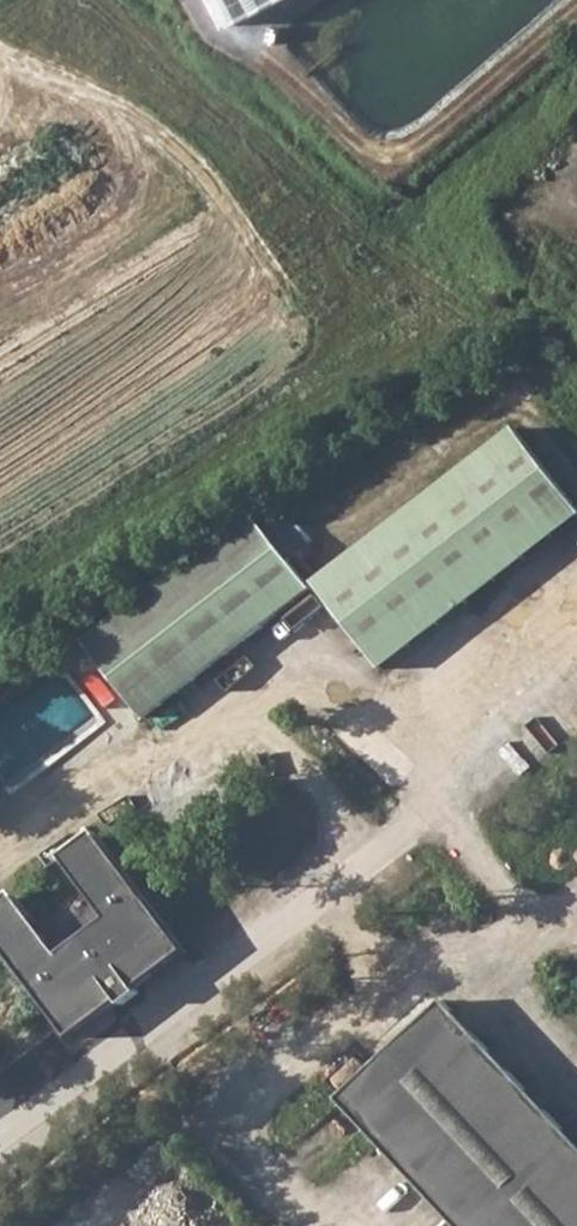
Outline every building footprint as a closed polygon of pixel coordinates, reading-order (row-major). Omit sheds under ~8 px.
[(235,26),(282,0),(221,0),(235,26)] [(317,578),(382,668),(576,528),(576,501),(524,428),(317,578)] [(86,647),(145,723),(311,592),(252,516),(86,647)] [(0,917),(0,947),(72,1043),(121,1006),(124,1009),(141,997),(138,993),(187,957),(101,842),(68,867),(110,924),(63,960),(19,903),(0,917)] [(340,1101),(451,1223),(448,1225),(576,1225),(576,1145),(447,1003),(340,1101)]
